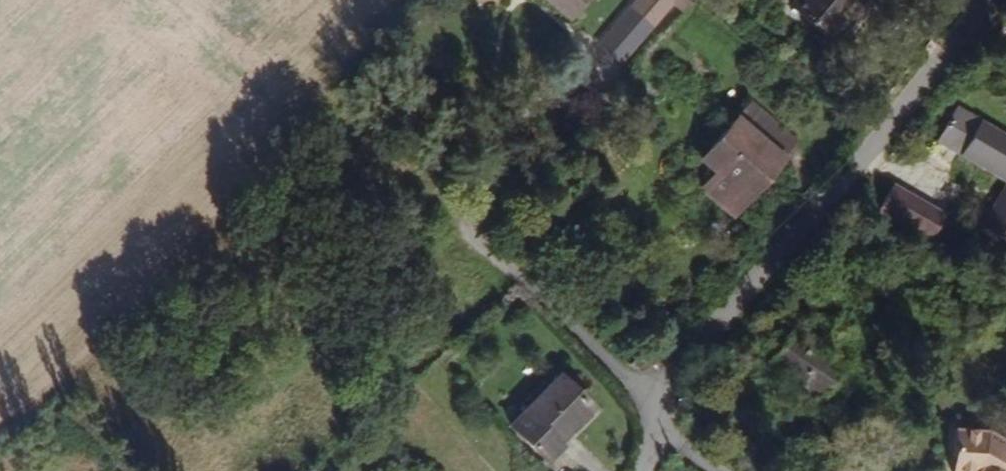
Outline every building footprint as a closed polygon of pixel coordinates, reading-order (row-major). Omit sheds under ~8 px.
[(665,0),(629,0),(601,34),(623,51),(665,0)] [(826,24),(843,4),(840,0),(799,0),(826,24)] [(731,216),(777,154),(776,148),(789,131),(745,98),(696,161),(709,171),(697,188),(731,216)] [(962,109),(945,141),(1005,177),(1005,134),(962,109)] [(926,239),(940,212),(891,183),(875,210),(926,239)] [(990,225),(1005,235),(1005,196),(990,225)] [(832,404),(858,361),(798,330),(793,339),(784,356),(774,372),(832,404)] [(784,356),(793,339),(781,334),(772,349),(784,356)] [(565,445),(600,407),(567,378),(517,430),(556,465),(569,449),(565,445)] [(989,431),(959,429),(958,470),(1005,470),(1005,441),(989,431)] [(838,457),(830,470),(863,470),(838,457)] [(327,462),(317,470),(333,470),(327,462)]
